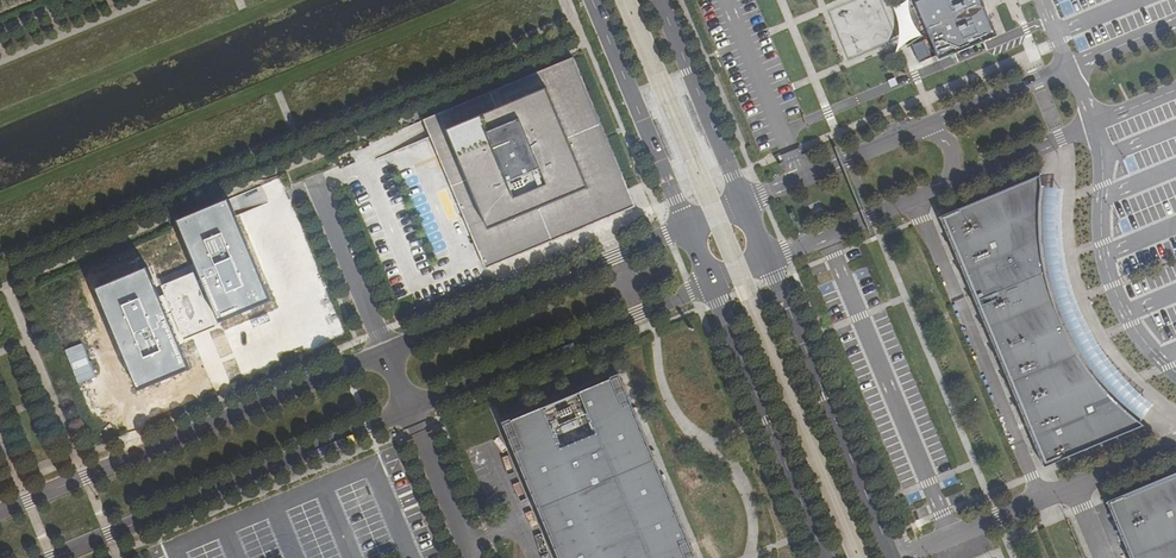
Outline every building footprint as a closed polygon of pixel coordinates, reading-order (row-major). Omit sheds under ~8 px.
[(915,2),(939,59),(996,35),(982,0),(920,0),(915,2)] [(910,45),(916,61),(929,56),(922,40),(910,45)] [(485,268),(635,206),(573,57),(423,119),(485,268)] [(1144,426),(1140,422),(1133,417),(1119,405),(1107,393),(1096,380),(1094,379),(1085,366),(1076,352),(1067,337),(1059,321),(1053,305),(1048,288),(1044,272),(1041,254),(1039,237),(1039,220),(1040,202),(1041,186),(1042,186),(1040,175),(940,217),(1044,467),(1144,426)] [(1133,417),(1140,422),(1151,407),(1148,405),(1136,394),(1124,383),(1113,370),(1102,357),(1093,343),(1085,328),(1078,313),(1071,298),(1067,282),(1063,266),(1060,249),(1058,233),(1058,216),(1059,199),(1060,189),(1042,186),(1041,186),(1040,202),(1039,220),(1039,237),(1041,254),(1044,272),(1048,288),(1053,305),(1059,321),(1067,337),(1076,352),(1085,366),(1094,379),(1096,380),(1107,393),(1119,405),(1133,417)] [(618,373),(610,377),(611,378),(511,420),(510,418),(502,422),(559,557),(695,557),(618,373)] [(1107,501),(1131,557),(1175,557),(1175,473),(1107,501)]
